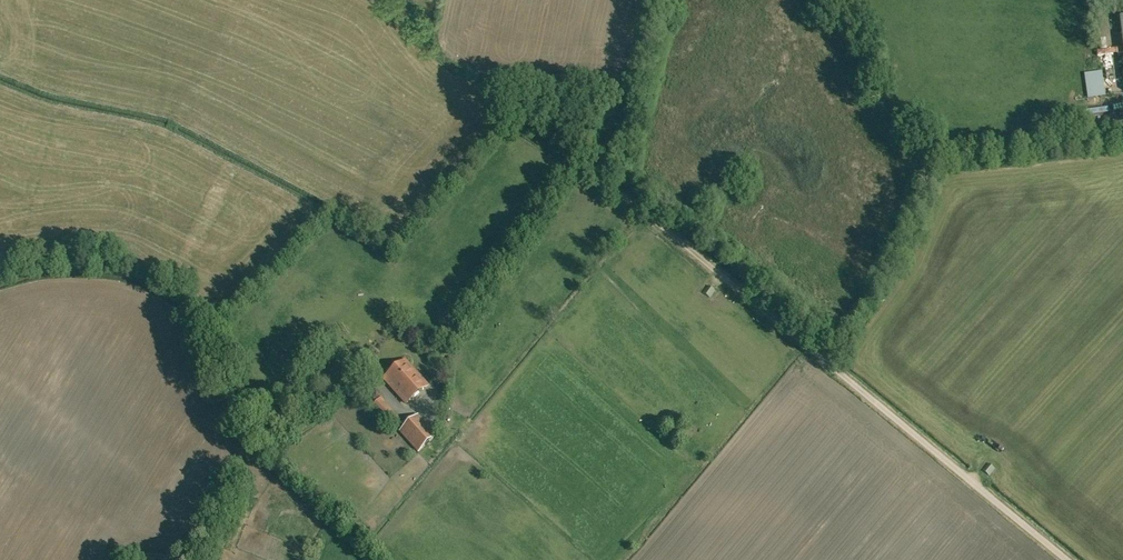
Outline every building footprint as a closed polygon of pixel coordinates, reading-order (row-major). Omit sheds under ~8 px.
[(617,251),(626,245),(621,238),(612,243),(617,251)] [(708,285),(703,292),(710,297),(715,290),(708,285)] [(406,360),(384,379),(406,404),(428,385),(406,360)] [(394,412),(382,422),(388,428),(400,419),(394,412)] [(418,452),(436,435),(418,415),(400,431),(418,452)] [(988,463),(982,470),(989,475),(995,468),(988,463)]
